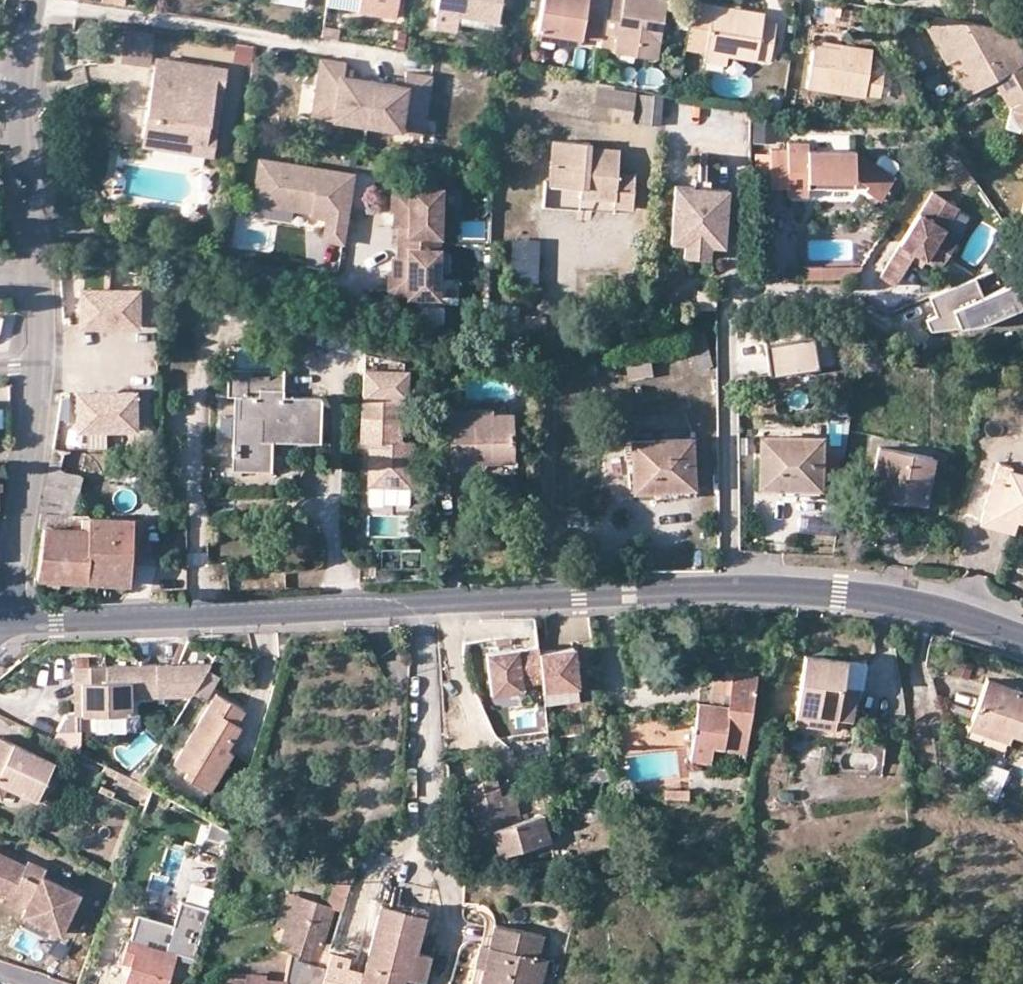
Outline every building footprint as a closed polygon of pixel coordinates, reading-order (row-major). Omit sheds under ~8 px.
[(358,13),(396,19),(399,0),(360,0),(358,13)] [(460,15),(459,22),(495,27),(500,0),(436,0),(435,12),(460,15)] [(537,31),(580,38),(584,16),(594,17),(603,19),(606,0),(542,0),(537,31)] [(601,32),(604,32),(617,34),(614,51),(659,59),(668,0),(606,0),(603,19),(601,32)] [(762,22),(763,13),(693,2),(685,47),(704,50),(726,53),(727,53),(769,59),(775,24),(762,22)] [(460,15),(435,12),(433,29),(458,32),(459,22),(460,15)] [(988,33),(980,23),(936,16),(924,23),(947,63),(958,58),(968,77),(976,91),(993,81),(1022,64),(1022,52),(1020,47),(1009,27),(1003,26),(988,33)] [(593,31),(601,32),(603,19),(594,17),(593,31)] [(1003,26),(980,23),(988,33),(1003,26)] [(537,31),(536,38),(579,46),(580,38),(537,31)] [(601,49),(614,51),(617,34),(604,32),(601,49)] [(475,38),(462,36),(460,51),(472,53),(475,38)] [(814,38),(813,44),(839,49),(839,42),(814,38)] [(256,45),(254,55),(261,56),(261,48),(262,43),(237,40),(237,42),(256,45)] [(236,51),(254,55),(256,45),(237,42),(236,51)] [(813,44),(806,87),(864,97),(865,94),(880,96),(884,70),(869,68),(872,48),(839,42),(839,49),(813,44)] [(262,43),(261,48),(280,51),(280,46),(262,43)] [(727,53),(726,53),(704,50),(703,61),(725,65),(727,53)] [(151,89),(161,91),(154,147),(213,157),(217,133),(209,132),(215,90),(224,91),(227,67),(156,56),(151,89)] [(404,78),(403,86),(394,84),(350,77),(342,76),(343,68),(345,62),(318,58),(311,103),(316,104),(322,111),(321,118),(409,132),(410,126),(417,121),(423,122),(431,76),(405,72),(404,78)] [(1006,122),(1019,127),(1022,133),(1022,66),(1022,64),(993,81),(1006,105),(1006,122)] [(352,69),(343,68),(342,76),(350,77),(352,69)] [(404,78),(396,77),(394,84),(403,86),(404,78)] [(968,77),(958,81),(967,97),(976,91),(968,77)] [(141,146),(154,147),(161,91),(151,89),(141,146)] [(224,91),(215,90),(209,132),(217,133),(224,91)] [(635,94),(598,90),(594,119),(632,124),(635,94)] [(659,126),(662,94),(642,90),(639,124),(659,126)] [(311,103),(309,115),(321,118),(322,111),(316,104),(311,103)] [(410,126),(409,132),(421,134),(423,122),(417,121),(410,126)] [(769,183),(786,183),(786,193),(807,193),(807,185),(853,187),(854,174),(866,184),(863,188),(878,199),(895,176),(856,149),(851,148),(808,147),(808,140),(807,140),(787,139),(787,147),(770,146),(769,183)] [(550,186),(581,189),(590,189),(589,199),(614,200),(613,208),(631,209),(634,175),(617,174),(618,151),(590,148),(590,145),(553,142),(550,186)] [(269,185),(266,204),(305,211),(307,206),(314,207),(313,212),(312,216),(329,219),(325,240),(342,243),(348,210),(354,174),(262,159),(258,183),(269,185)] [(101,191),(111,192),(113,180),(103,178),(101,191)] [(258,183),(255,203),(266,204),(269,185),(258,183)] [(727,249),(728,192),(709,191),(709,183),(702,183),(694,183),(694,191),(674,190),(672,248),(687,248),(687,261),(699,261),(712,261),(712,249),(727,249)] [(400,209),(399,238),(426,239),(426,233),(441,234),(443,185),(411,184),(411,186),(397,185),(391,190),(391,209),(400,209)] [(590,189),(581,189),(580,198),(589,199),(590,189)] [(909,262),(913,256),(924,263),(938,272),(958,242),(944,232),(958,211),(932,194),(878,279),(893,287),(909,262)] [(537,278),(538,236),(510,236),(509,278),(537,278)] [(399,238),(398,253),(393,252),(393,266),(389,266),(388,285),(392,290),(407,291),(406,293),(438,294),(441,245),(425,245),(426,239),(399,238)] [(913,256),(909,262),(920,269),(924,263),(913,256)] [(982,295),(975,277),(928,295),(935,313),(924,318),(928,329),(975,322),(1015,310),(1006,286),(982,295)] [(1006,286),(1015,310),(1022,307),(1013,283),(1006,286)] [(151,289),(89,289),(89,337),(152,336),(151,289)] [(380,334),(326,322),(300,316),(297,332),(296,339),(322,344),(323,341),(345,347),(370,353),(367,378),(392,380),(391,390),(411,391),(415,371),(406,369),(407,361),(409,362),(410,361),(420,363),(424,344),(380,334)] [(765,345),(769,377),(836,367),(832,335),(765,345)] [(234,346),(235,368),(275,369),(276,346),(234,346)] [(700,388),(713,385),(707,357),(693,360),(700,388)] [(653,377),(650,359),(627,362),(628,381),(653,377)] [(596,375),(595,362),(580,363),(580,375),(596,375)] [(234,395),(239,396),(239,442),(234,441),(234,456),(240,456),(241,465),(260,466),(260,442),(273,442),(320,442),(321,397),(283,395),(284,369),(275,369),(235,368),(229,368),(229,395),(234,395)] [(368,490),(410,493),(414,447),(397,446),(400,403),(410,404),(411,391),(391,390),(392,380),(367,378),(366,401),(362,446),(371,446),(368,490)] [(145,393),(85,392),(84,434),(144,434),(145,393)] [(449,411),(449,460),(510,458),(509,415),(492,416),(492,411),(491,410),(449,411)] [(652,492),(651,485),(665,485),(666,491),(694,489),(691,437),(630,441),(633,494),(652,492)] [(759,438),(758,482),(796,482),(795,487),(819,488),(820,438),(759,438)] [(234,471),(272,472),(273,442),(260,442),(260,466),(241,465),(240,456),(234,456),(234,471)] [(933,458),(877,448),(870,493),(925,503),(933,458)] [(73,514),(75,503),(86,453),(53,451),(40,511),(73,514)] [(449,462),(449,477),(517,474),(517,459),(510,459),(510,458),(449,460),(449,462)] [(449,462),(436,462),(437,476),(449,477),(449,462)] [(997,464),(995,471),(1006,475),(1008,470),(1009,467),(997,464)] [(1008,470),(1006,475),(995,471),(980,524),(1022,537),(1022,474),(1008,470)] [(795,487),(796,482),(758,482),(759,491),(778,490),(778,497),(819,496),(819,488),(795,487)] [(665,485),(651,485),(652,492),(653,500),(694,497),(694,489),(666,491),(665,485)] [(126,516),(126,505),(75,503),(73,514),(126,516)] [(37,527),(43,527),(37,579),(130,584),(131,542),(133,516),(126,516),(73,514),(40,511),(37,527)] [(537,651),(536,646),(485,652),(490,694),(522,690),(521,682),(541,680),(537,651)] [(537,651),(541,680),(542,692),(577,688),(572,647),(537,651)] [(835,718),(849,719),(858,662),(805,655),(797,712),(835,718)] [(132,695),(192,695),(210,665),(107,666),(107,681),(132,681),(132,695)] [(82,681),(82,713),(132,711),(132,695),(132,681),(107,681),(107,666),(73,666),(74,681),(82,681)] [(700,697),(699,699),(689,760),(709,763),(711,750),(744,753),(756,674),(727,670),(725,677),(704,674),(700,697)] [(1010,735),(1022,740),(1022,691),(987,678),(975,711),(953,703),(952,709),(956,716),(971,721),(964,741),(1002,756),(1008,742),(1010,735)] [(82,681),(74,681),(74,714),(82,713),(82,681)] [(245,710),(217,692),(175,763),(188,770),(185,776),(210,791),(234,754),(228,750),(243,726),(237,723),(245,710)] [(605,716),(615,758),(673,751),(668,709),(605,716)] [(797,712),(796,724),(834,728),(835,718),(797,712)] [(1,797),(7,783),(38,798),(55,762),(0,736),(0,797),(1,797)] [(130,776),(140,781),(150,765),(145,761),(130,776)] [(984,762),(977,799),(998,803),(1006,767),(984,762)] [(545,845),(541,816),(511,822),(508,807),(502,807),(498,787),(468,795),(478,830),(492,827),(499,855),(545,845)] [(665,790),(665,798),(689,799),(689,790),(665,790)] [(232,831),(234,828),(236,816),(226,813),(222,825),(232,831)] [(545,845),(551,844),(543,816),(541,816),(545,845)] [(222,825),(220,831),(231,835),(232,831),(222,825)] [(26,910),(23,915),(60,934),(80,893),(43,875),(46,869),(29,860),(26,865),(0,852),(0,885),(13,891),(9,899),(8,901),(26,910)] [(351,885),(335,878),(327,905),(336,909),(343,911),(351,885)] [(9,899),(13,891),(0,885),(0,894),(9,899)] [(301,897),(291,894),(274,948),(284,951),(301,897)] [(324,976),(332,951),(324,948),(336,909),(327,905),(301,897),(284,951),(291,954),(286,981),(267,979),(267,975),(248,974),(248,979),(248,983),(343,983),(344,981),(324,976)] [(8,901),(5,906),(23,915),(26,910),(8,901)] [(203,907),(186,901),(182,917),(198,921),(203,907)] [(381,905),(361,983),(400,983),(402,976),(423,982),(430,955),(417,952),(428,910),(412,906),(410,912),(381,905)] [(188,973),(204,923),(209,908),(203,907),(198,921),(182,917),(177,932),(184,934),(183,937),(173,968),(188,973)] [(173,968),(183,937),(184,934),(140,921),(135,935),(130,935),(123,959),(132,962),(126,983),(168,983),(173,968)] [(481,942),(471,983),(542,983),(524,979),(529,958),(538,960),(543,934),(495,924),(490,944),(481,942)] [(529,958),(524,979),(542,983),(546,961),(538,960),(529,958)]
